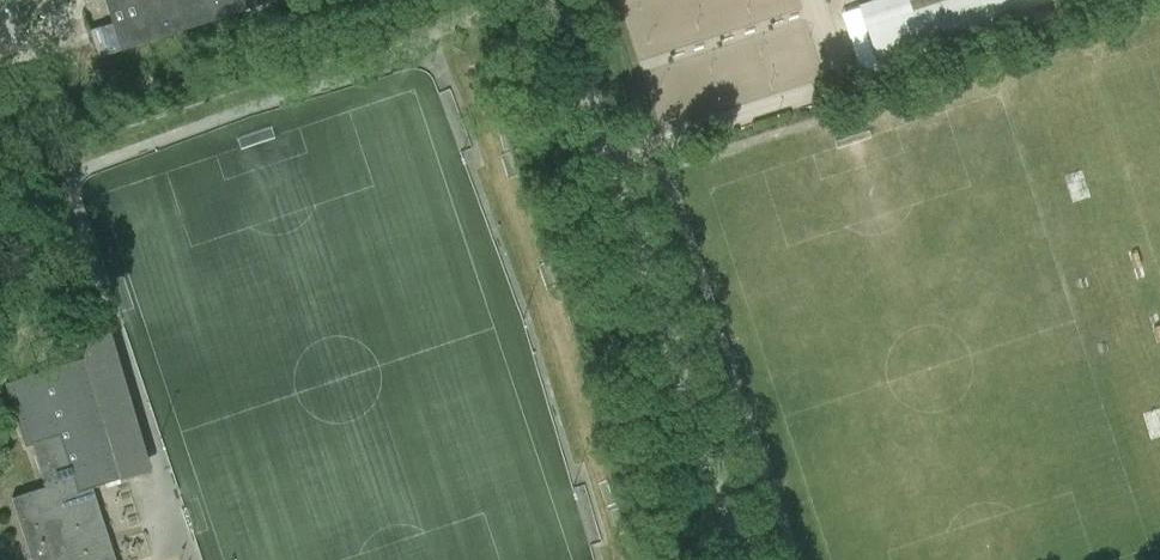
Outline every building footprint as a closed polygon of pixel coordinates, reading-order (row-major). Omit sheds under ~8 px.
[(122,48),(269,0),(106,0),(122,48)] [(860,4),(884,78),(899,73),(897,69),(1107,0),(873,0),(860,4)] [(33,559),(117,559),(93,485),(121,476),(85,358),(5,383),(26,443),(32,441),(46,485),(12,496),(33,559)]
